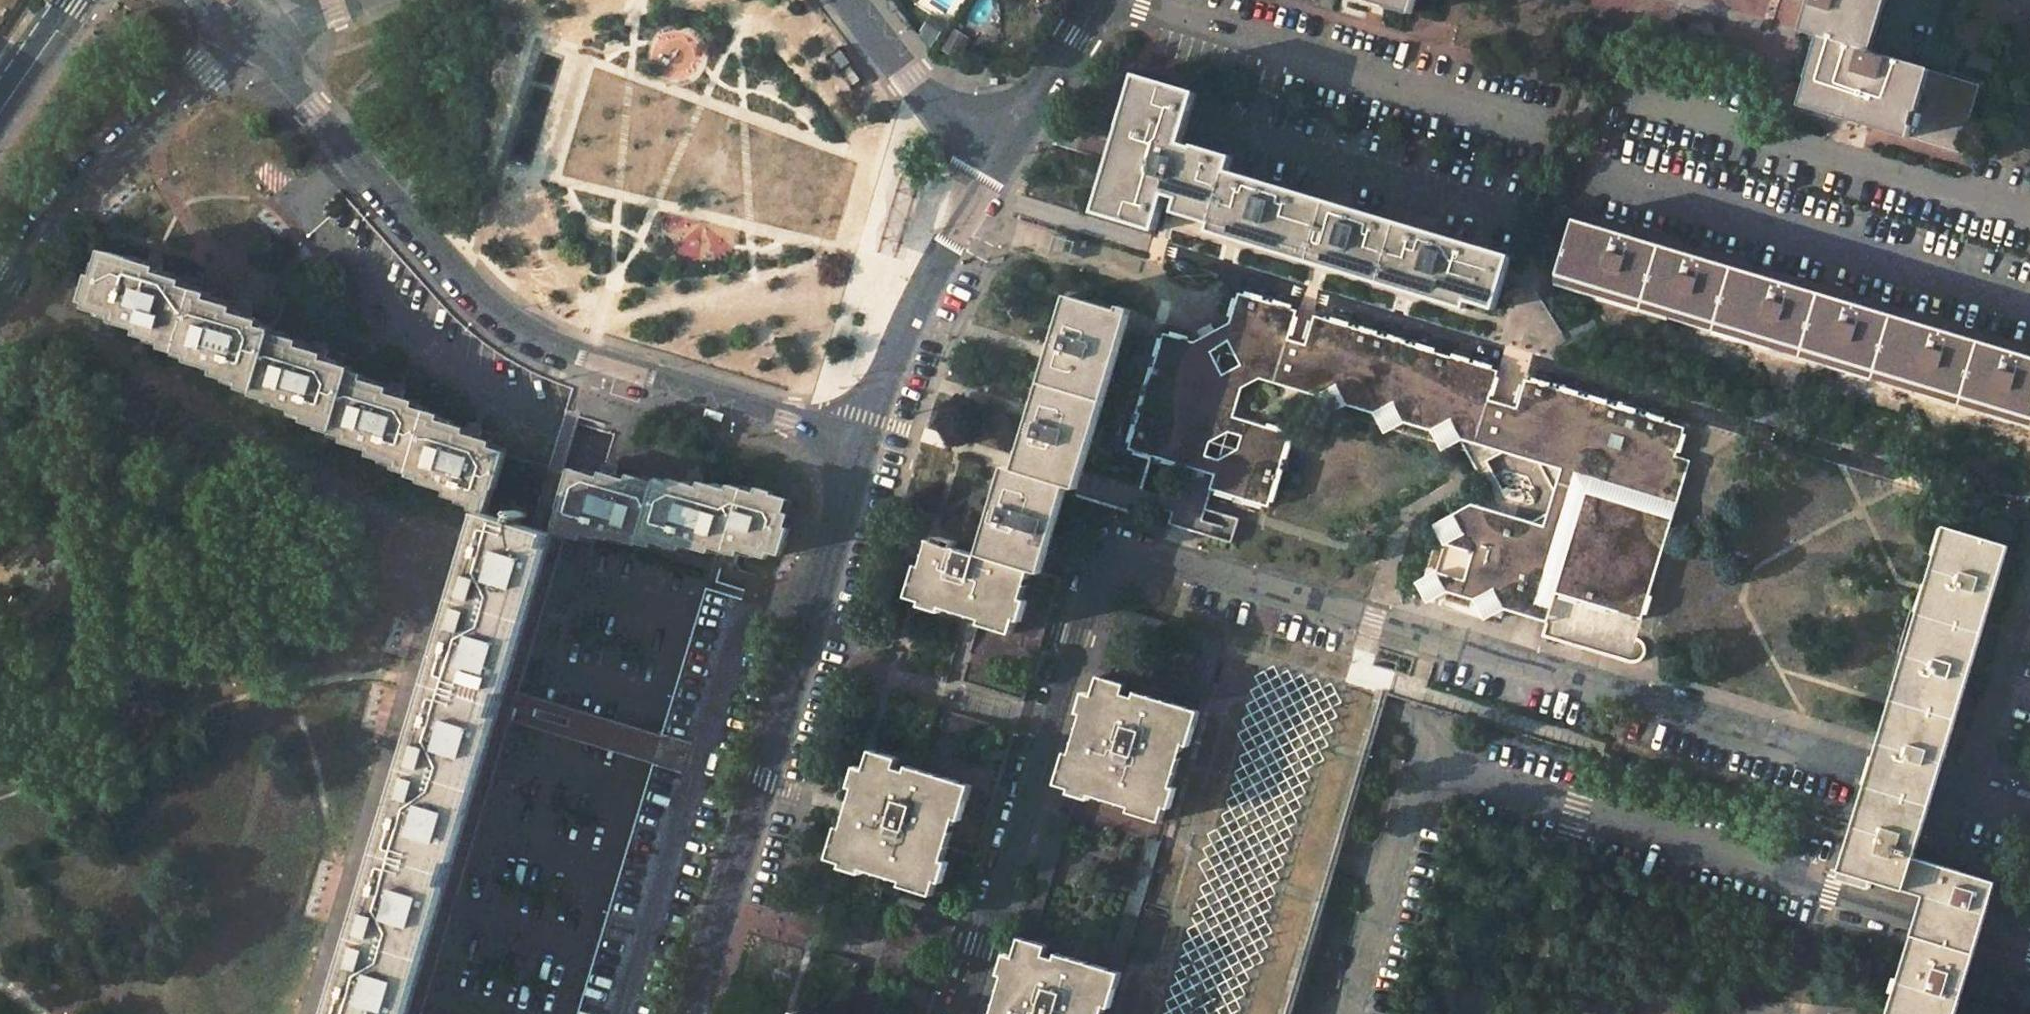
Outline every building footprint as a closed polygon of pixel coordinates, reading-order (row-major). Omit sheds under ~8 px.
[(1409,14),(1414,0),(1362,0),(1409,14)] [(1800,32),(1818,38),(1867,52),(1883,0),(1810,0),(1800,32)] [(930,15),(920,32),(935,41),(945,24),(930,15)] [(1804,85),(1797,105),(1957,154),(1978,86),(1867,52),(1818,38),(1804,85)] [(840,48),(829,57),(852,87),(863,78),(840,48)] [(1136,79),(1096,213),(1155,231),(1165,198),(1179,202),(1175,215),(1210,226),(1226,173),(1232,158),(1194,147),(1193,150),(1181,147),(1196,97),(1136,79)] [(1226,173),(1210,226),(1208,232),(1305,262),(1323,202),(1226,173)] [(1323,202),(1305,262),(1372,282),(1390,222),(1323,202)] [(1637,298),(1654,243),(1575,219),(1558,274),(1637,298)] [(1372,282),(1464,309),(1466,301),(1493,309),(1509,258),(1390,222),(1372,282)] [(1733,267),(1654,243),(1637,298),(1717,322),(1733,267)] [(181,354),(200,292),(201,288),(187,285),(188,279),(175,276),(175,273),(162,269),(165,258),(151,255),(149,263),(136,259),(135,262),(110,254),(106,265),(101,264),(98,277),(95,277),(88,301),(94,303),(91,311),(105,315),(104,317),(116,320),(116,323),(142,331),(141,337),(154,340),(154,343),(168,348),(168,351),(181,354)] [(1733,267),(1717,322),(1796,346),(1813,291),(1733,267)] [(1813,291),(1796,346),(1876,370),(1892,315),(1813,291)] [(256,394),(277,331),(277,327),(261,324),(262,321),(250,317),(254,305),(240,301),(238,309),(226,306),(227,302),(213,299),(214,295),(200,292),(181,354),(180,358),(194,361),(193,365),(218,372),(217,377),(230,381),(229,384),(242,387),(242,390),(256,394)] [(1520,386),(1514,405),(1518,406),(1517,413),(1489,405),(1491,399),(1495,400),(1500,380),(1496,379),(1498,372),(1493,371),(1494,367),(1475,362),(1474,366),(1469,364),(1470,360),(1453,355),(1452,359),(1435,354),(1436,350),(1418,344),(1416,348),(1407,345),(1408,341),(1388,335),(1386,339),(1378,337),(1379,332),(1360,327),(1358,331),(1351,328),(1352,324),(1331,318),(1330,322),(1313,317),(1311,324),(1309,323),(1302,341),(1306,342),(1305,348),(1288,343),(1290,337),(1294,339),(1299,319),(1296,318),(1297,312),(1291,310),(1292,306),(1274,301),(1273,305),(1264,302),(1265,298),(1244,292),(1243,296),(1239,295),(1237,300),(1233,299),(1227,318),(1231,320),(1229,327),(1212,335),(1194,344),(1188,342),(1189,337),(1172,332),(1171,336),(1164,335),(1162,341),(1159,340),(1153,357),(1157,359),(1154,368),(1151,367),(1145,386),(1148,388),(1145,397),(1141,395),(1136,414),(1139,416),(1136,425),(1132,423),(1127,443),(1130,444),(1128,450),(1136,453),(1135,456),(1151,463),(1153,458),(1162,461),(1161,464),(1179,470),(1180,467),(1200,473),(1214,478),(1211,491),(1216,492),(1215,497),(1233,502),(1234,498),(1245,501),(1244,505),(1262,511),(1263,507),(1268,508),(1270,502),(1273,503),(1284,470),(1281,469),(1283,460),(1287,461),(1293,441),(1290,440),(1291,435),(1286,434),(1293,412),(1307,404),(1464,452),(1476,473),(1488,495),(1441,522),(1421,594),(1503,620),(1506,612),(1545,624),(1541,638),(1633,666),(1643,633),(1647,618),(1645,617),(1651,596),(1648,596),(1675,509),(1688,464),(1675,461),(1677,455),(1681,456),(1687,437),(1683,436),(1684,430),(1663,424),(1665,419),(1647,413),(1645,419),(1637,416),(1638,411),(1618,405),(1616,410),(1606,406),(1607,402),(1589,396),(1587,400),(1579,397),(1580,394),(1561,388),(1560,393),(1549,389),(1551,384),(1533,378),(1531,384),(1525,382),(1524,387),(1520,386)] [(1073,300),(1046,387),(1107,404),(1134,314),(1124,310),(1123,314),(1073,300)] [(1955,394),(1972,338),(1892,315),(1876,370),(1955,394)] [(333,435),(352,372),(352,368),(339,365),(340,362),(326,357),(328,346),(317,342),(315,349),(302,346),(303,342),(289,339),(290,334),(277,331),(256,394),(255,398),(269,401),(268,405),(295,412),(294,418),(307,421),(306,424),(320,428),(319,432),(333,435)] [(1972,338),(1955,394),(2029,416),(2029,356),(1972,338)] [(409,476),(429,412),(429,409),(416,404),(416,401),(402,397),(406,387),(393,383),(391,389),(377,385),(378,382),(365,379),(366,375),(352,372),(333,435),(333,438),(345,441),(345,444),(372,452),(370,458),(382,461),(382,464),(396,468),(395,472),(409,476)] [(1022,464),(1019,475),(1071,489),(1079,492),(1083,479),(1107,404),(1046,387),(1022,464)] [(483,516),(503,455),(505,450),(490,445),(491,441),(479,437),(482,428),(468,424),(467,430),(453,427),(453,423),(441,419),(441,416),(429,412),(409,476),(409,479),(421,483),(421,486),(447,494),(446,497),(458,502),(458,505),(471,508),(471,512),(483,516)] [(503,455),(483,516),(565,538),(586,474),(571,471),(569,475),(562,473),(555,471),(549,469),(503,455)] [(637,546),(638,543),(657,479),(643,475),(642,478),(629,474),(628,477),(616,474),(617,468),(605,465),(602,465),(600,474),(587,471),(586,474),(565,538),(579,542),(580,539),(584,540),(595,542),(597,536),(610,540),(610,543),(622,546),(623,543),(637,546)] [(982,558),(1033,573),(1045,576),(1071,489),(1019,475),(1008,471),(982,558)] [(710,554),(711,551),(730,488),(716,484),(715,486),(701,483),(703,476),(690,473),(687,482),(673,478),(672,481),(658,476),(657,479),(638,543),(653,548),(654,545),(667,549),(668,546),(682,549),(683,543),(696,546),(696,550),(710,554)] [(730,488),(711,551),(724,555),(723,559),(722,562),(737,567),(740,555),(752,558),(753,556),(768,561),(771,552),(783,556),(790,529),(788,528),(792,514),(788,514),(792,501),(773,495),(774,491),(761,487),(760,491),(745,486),(744,489),(730,485),(730,488)] [(459,596),(540,618),(557,563),(565,538),(483,516),(471,558),(459,596)] [(1985,625),(2008,550),(1949,532),(1926,607),(1923,618),(1982,636),(1985,625)] [(1025,600),(1033,573),(982,558),(959,551),(961,544),(941,538),(932,571),(921,568),(911,600),(925,604),(924,608),(945,615),(946,610),(984,621),(982,627),(1014,636),(1019,621),(1024,623),(1030,601),(1025,600)] [(435,676),(515,698),(540,618),(459,596),(435,676)] [(1956,722),(1982,636),(1923,618),(1897,704),(1939,717),(1956,722)] [(410,756),(491,779),(515,698),(435,676),(410,756)] [(1163,808),(1170,810),(1177,789),(1170,787),(1182,746),(1189,748),(1203,712),(1137,694),(1135,698),(1126,695),(1129,687),(1099,678),(1094,697),(1086,694),(1080,714),(1085,715),(1072,755),(1068,754),(1059,785),(1072,788),(1070,796),(1088,801),(1090,794),(1129,806),(1127,812),(1160,821),(1163,808)] [(1954,728),(1956,722),(1939,717),(1897,704),(1895,710),(1878,765),(1870,790),(1929,808),(1937,783),(1954,728)] [(858,790),(846,828),(840,826),(831,858),(846,864),(845,869),(864,875),(865,870),(904,881),(903,886),(936,896),(939,881),(944,882),(950,861),(946,860),(959,821),(963,822),(974,786),(910,767),(909,772),(900,769),(903,761),(875,753),(869,771),(859,768),(853,788),(858,790)] [(466,859),(491,779),(410,756),(386,836),(466,859)] [(1855,826),(1840,874),(1903,894),(1913,861),(1926,817),(1929,808),(1870,790),(1859,827),(1855,826)] [(362,916),(441,939),(466,859),(386,836),(362,916)] [(1921,936),(1975,952),(1980,935),(1995,886),(1913,861),(1903,894),(1931,902),(1926,919),(1921,936)] [(397,1013),(418,1013),(441,939),(362,916),(338,996),(397,1013)] [(1975,952),(1921,936),(1897,1013),(1956,1013),(1972,962),(1975,952)] [(1104,1007),(1110,1008),(1121,973),(1057,954),(1055,959),(1046,956),(1049,946),(1021,938),(1015,956),(1007,953),(1000,975),(1005,976),(992,1013),(1101,1013),(1104,1007)] [(332,1013),(397,1013),(338,996),(332,1013)]
